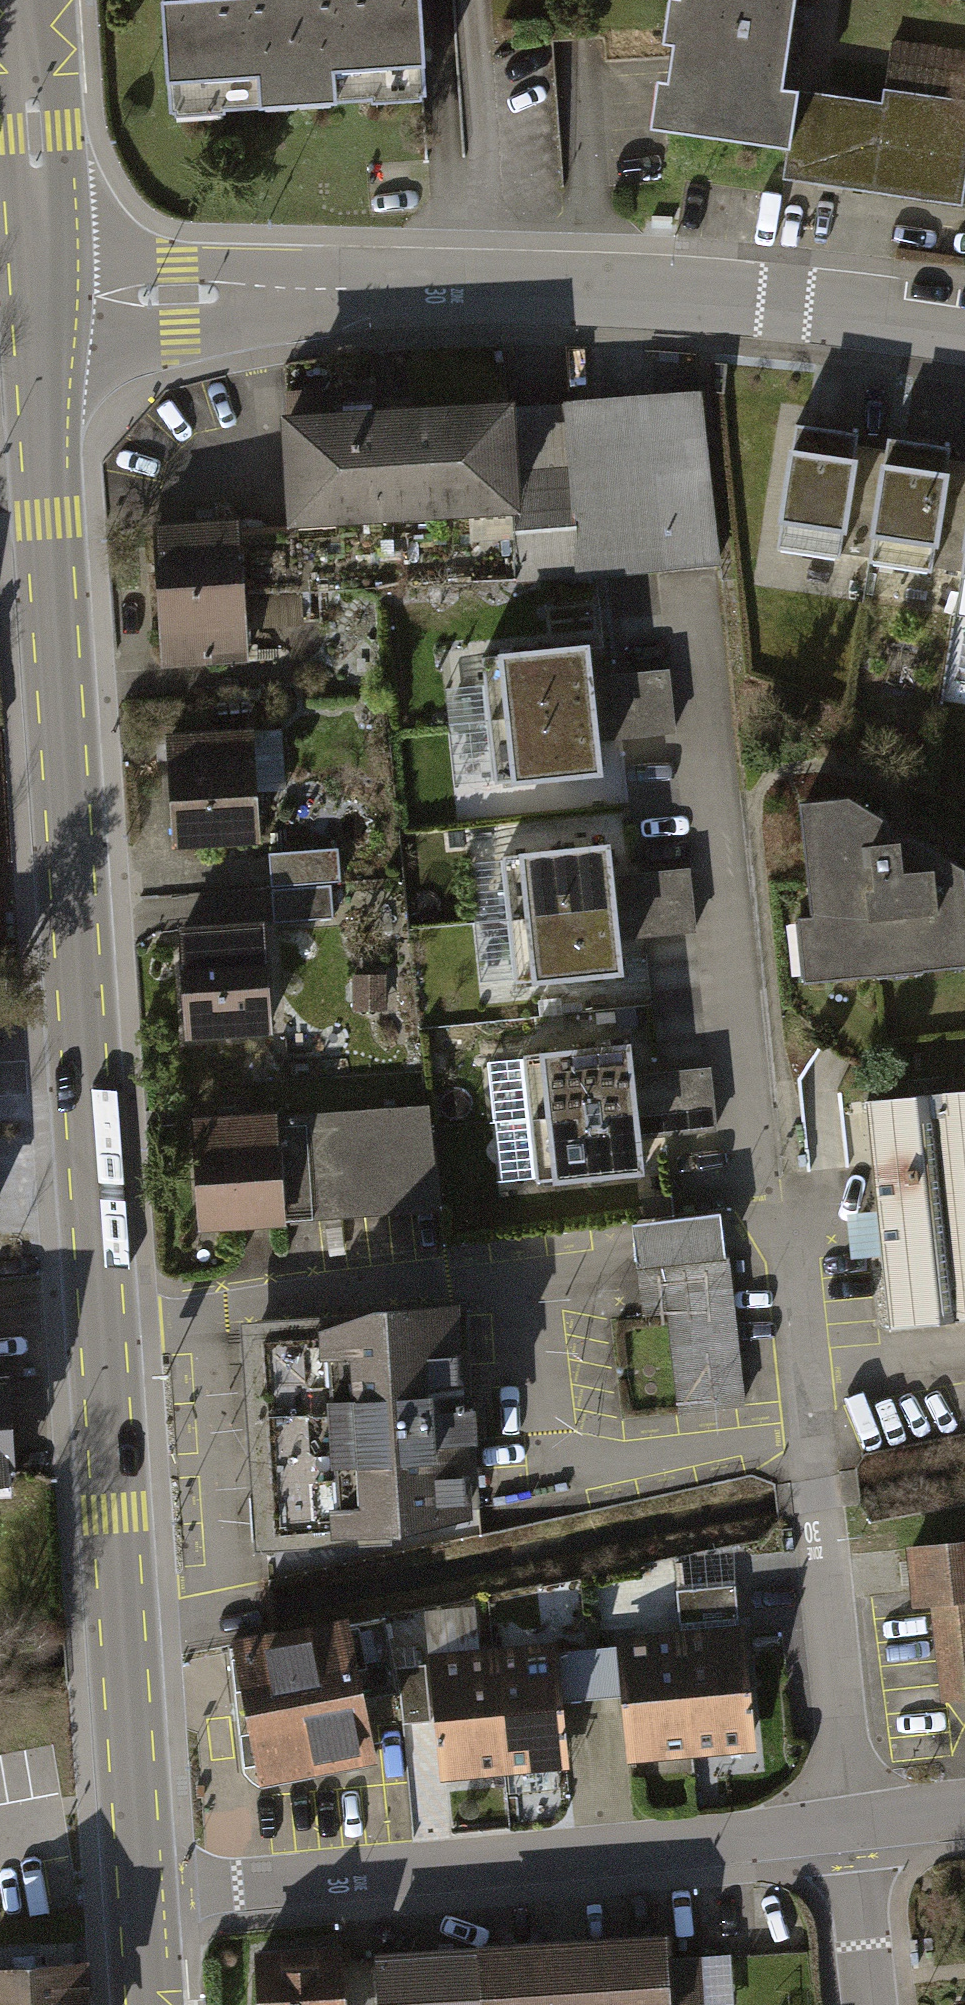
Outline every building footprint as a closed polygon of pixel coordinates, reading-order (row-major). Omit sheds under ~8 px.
[(165,119),(424,106),(418,0),(159,0),(165,119)] [(665,126),(788,144),(783,175),(958,201),(964,156),(964,46),(889,35),(879,105),(790,92),(803,7),(804,0),(684,0),(665,126)] [(404,415),(292,423),(299,527),(504,513),(508,573),(703,560),(692,395),(404,415)] [(874,438),(801,428),(783,551),(856,561),(874,438)] [(900,446),(876,565),(945,579),(964,479),(964,459),(900,446)] [(248,540),(156,542),(158,657),(250,655),(248,540)] [(605,653),(485,663),(496,789),(615,779),(605,653)] [(270,749),(174,749),(174,845),(270,844),(270,749)] [(799,797),(820,976),(964,958),(964,924),(960,862),(847,793),(799,797)] [(344,908),(342,845),(275,847),(277,910),(344,908)] [(610,858),(508,865),(518,992),(619,984),(610,858)] [(263,924),(184,930),(191,1034),(270,1029),(263,924)] [(635,1048),(532,1061),(548,1190),(651,1177),(635,1048)] [(859,1100),(873,1224),(884,1321),(964,1311),(964,1088),(859,1100)] [(425,1101),(288,1113),(297,1215),(434,1203),(425,1101)] [(277,1116),(196,1120),(201,1224),(282,1220),(277,1116)] [(641,1266),(674,1264),(682,1407),(746,1404),(735,1208),(638,1213),(641,1266)] [(642,1306),(671,1306),(671,1268),(643,1268),(642,1306)] [(477,1317),(339,1328),(355,1530),(493,1519),(477,1317)] [(0,1374),(0,1461),(8,1460),(3,1374),(0,1374)] [(905,1543),(908,1577),(911,1605),(930,1603),(940,1699),(964,1697),(964,1537),(905,1543)] [(357,1624),(230,1646),(241,1709),(253,1773),(379,1751),(357,1624)] [(745,1636),(623,1644),(631,1755),(753,1747),(745,1636)] [(563,1657),(440,1668),(450,1783),(572,1772),(563,1657)] [(376,1955),(379,2004),(680,2004),(678,1942),(376,1955)] [(251,1963),(254,2004),(350,2004),(346,1956),(251,1963)] [(0,1973),(0,2004),(85,2004),(83,1968),(0,1973)] [(952,1981),(955,2004),(964,2004),(964,1980),(952,1981)]
